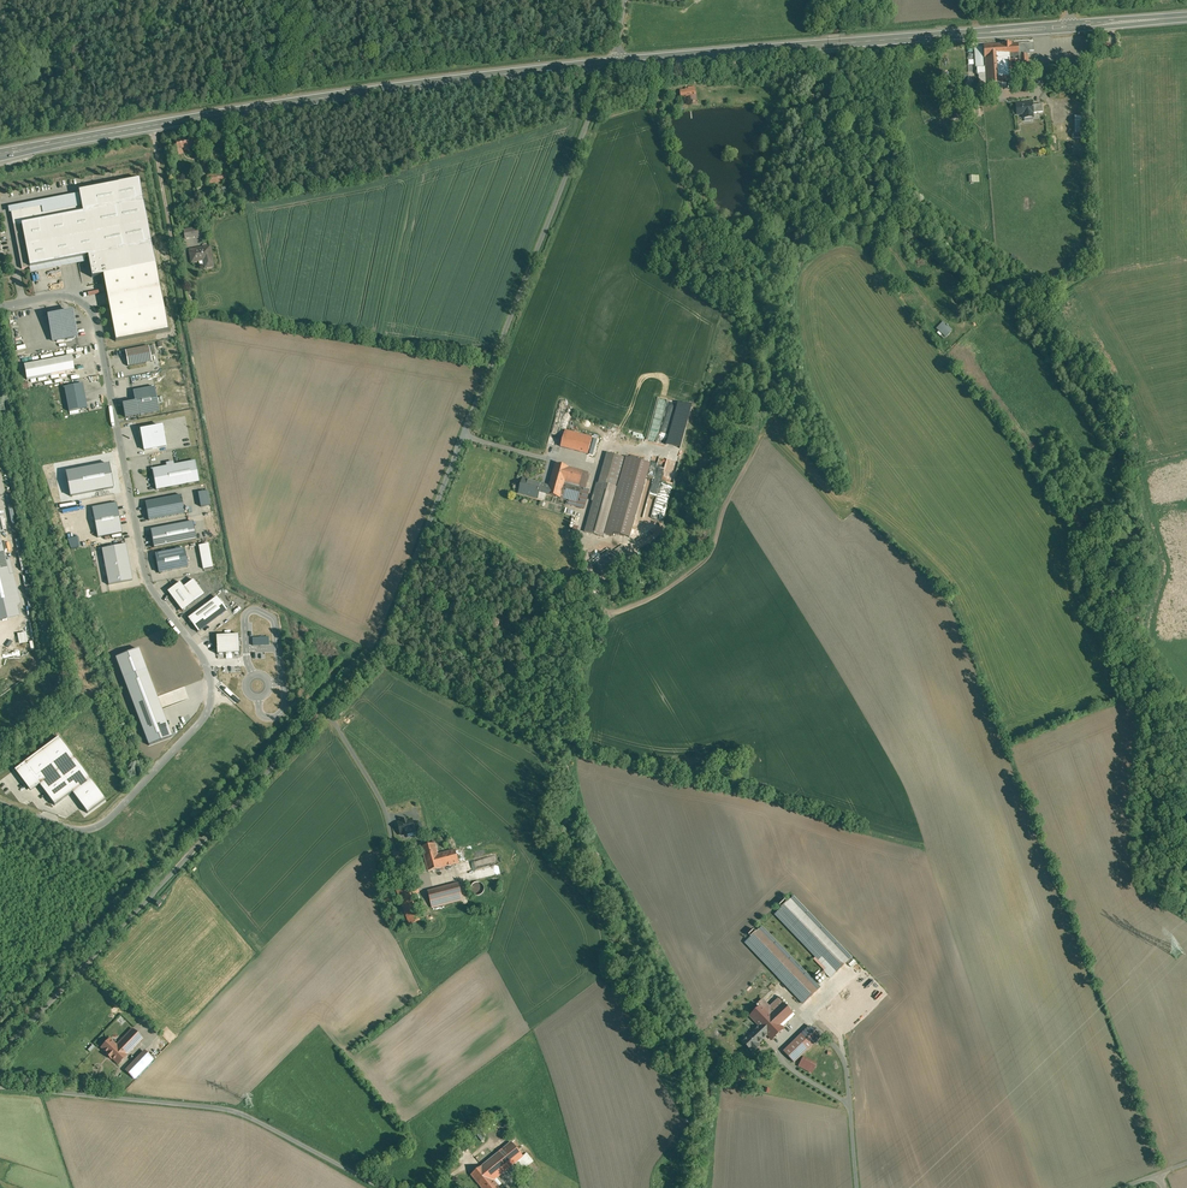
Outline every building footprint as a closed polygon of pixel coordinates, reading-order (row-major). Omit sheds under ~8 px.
[(1011,44),(1003,45),(984,46),(985,59),(982,59),(981,60),(981,67),(978,68),(978,75),(980,75),(980,84),(978,86),(978,89),(980,91),(984,91),(986,89),(1004,87),(1003,80),(1012,80),(1011,63),(1019,62),(1019,53),(1020,53),(1021,55),(1028,54),(1030,54),(1030,51),(1034,51),(1034,43),(1011,44)] [(1028,54),(1021,55),(1023,86),(1030,85),(1028,54)] [(680,91),(681,97),(696,95),(695,87),(688,88),(688,90),(680,91)] [(1075,134),(1085,133),(1084,98),(1070,99),(1070,111),(1074,111),(1075,134)] [(974,103),(967,103),(968,118),(975,117),(974,103)] [(1032,103),(1017,105),(1018,115),(1027,114),(1028,118),(1033,117),(1033,113),(1032,105),(1032,103)] [(1042,104),(1032,105),(1033,113),(1043,112),(1042,104)] [(959,106),(948,107),(949,112),(952,112),(953,119),(954,119),(955,120),(956,119),(961,118),(960,111),(959,111),(959,106)] [(190,138),(177,141),(179,151),(192,149),(190,141),(190,138)] [(197,140),(190,141),(192,149),(199,147),(197,140)] [(214,175),(208,176),(209,184),(227,181),(226,173),(219,174),(214,175)] [(141,179),(79,191),(82,205),(57,210),(57,208),(53,208),(53,211),(44,213),(43,205),(11,212),(22,269),(88,256),(92,277),(103,275),(157,265),(141,179)] [(200,227),(185,230),(186,238),(202,236),(200,227)] [(210,247),(190,251),(193,262),(193,261),(205,259),(206,263),(205,263),(206,268),(214,266),(210,247)] [(170,331),(157,265),(103,275),(115,341),(170,331)] [(72,312),(49,317),(49,318),(46,319),(47,323),(50,323),(53,341),(77,336),(72,312)] [(936,328),(946,337),(953,330),(943,321),(936,328)] [(149,346),(125,351),(128,366),(152,362),(149,346)] [(71,356),(24,365),(27,380),(74,371),(71,356)] [(83,385),(64,388),(69,412),(87,408),(83,385)] [(154,387),(133,391),(135,403),(138,415),(138,416),(159,412),(154,387)] [(138,415),(135,403),(125,405),(123,407),(126,418),(138,415)] [(692,407),(678,403),(666,445),(680,449),(692,407)] [(162,427),(140,431),(144,450),(165,446),(162,427)] [(584,435),(565,430),(564,435),(583,440),(584,435)] [(583,440),(564,435),(561,447),(580,452),(583,440)] [(593,438),(584,435),(583,440),(580,452),(588,454),(593,438)] [(599,439),(593,438),(588,454),(587,457),(594,459),(599,439)] [(627,459),(608,453),(599,483),(618,489),(627,459)] [(627,459),(618,489),(605,535),(612,537),(613,533),(629,538),(650,465),(627,459)] [(195,461),(152,469),(156,490),(199,482),(195,461)] [(108,464),(65,472),(70,496),(113,488),(108,464)] [(569,467),(556,464),(549,487),(548,494),(547,494),(561,498),(564,484),(565,481),(580,485),(583,471),(569,468),(569,467)] [(542,484),(523,479),(519,493),(538,498),(539,492),(548,494),(549,487),(541,485),(542,484)] [(599,483),(597,483),(593,495),(595,496),(585,532),(604,538),(605,535),(618,489),(599,483)] [(582,489),(564,484),(561,498),(578,502),(582,489)] [(181,495),(145,502),(148,520),(185,514),(184,510),(181,495)] [(116,503),(92,508),(97,538),(122,533),(116,503)] [(193,522),(151,530),(154,548),(196,540),(193,522)] [(657,538),(663,534),(657,527),(652,532),(657,538)] [(19,615),(0,540),(0,620),(19,615)] [(208,544),(199,546),(203,569),(212,567),(208,544)] [(125,545),(101,549),(108,585),(132,581),(125,545)] [(184,549),(155,555),(159,573),(188,567),(184,549)] [(180,582),(167,592),(182,612),(204,595),(193,580),(184,587),(180,582)] [(217,596),(187,618),(198,632),(227,610),(217,596)] [(240,635),(217,636),(218,655),(241,653),(240,635)] [(269,638),(253,639),(253,646),(270,645),(269,638)] [(139,649),(115,658),(148,746),(171,737),(139,649)] [(59,738),(15,771),(30,791),(39,784),(54,805),(72,792),(88,812),(105,800),(59,738)] [(403,822),(398,824),(401,835),(415,831),(415,830),(417,830),(416,825),(414,826),(412,820),(407,821),(407,820),(403,821),(403,822)] [(421,823),(415,825),(416,825),(417,830),(418,835),(424,834),(421,823)] [(435,844),(422,847),(426,862),(439,859),(438,854),(435,844)] [(439,859),(442,868),(459,864),(455,850),(438,854),(439,859)] [(439,859),(426,862),(428,872),(442,868),(439,859)] [(472,883),(473,893),(480,892),(480,883),(472,883)] [(458,884),(428,892),(432,908),(463,900),(458,884)] [(406,886),(396,889),(409,924),(419,920),(406,886)] [(391,903),(387,894),(382,896),(386,905),(391,903)] [(830,978),(852,957),(793,896),(787,902),(785,901),(779,907),(781,908),(775,914),(830,972),(827,975),(830,978)] [(392,912),(387,915),(391,923),(397,920),(393,912),(392,912)] [(745,943),(803,1004),(820,988),(762,927),(745,943)] [(761,1006),(750,1016),(759,1026),(767,1034),(772,1039),(783,1029),(782,1027),(794,1015),(778,999),(770,1007),(762,999),(758,1003),(761,1006)] [(826,1016),(818,1023),(828,1034),(836,1026),(826,1016)] [(767,1034),(759,1026),(743,1041),(753,1052),(760,1045),(758,1043),(767,1034)] [(810,1026),(784,1052),(794,1062),(820,1037),(810,1026)] [(133,1029),(116,1046),(126,1055),(143,1038),(133,1029)] [(110,1040),(102,1048),(118,1064),(126,1055),(116,1046),(110,1040)] [(144,1051),(125,1070),(134,1079),(153,1059),(144,1051)] [(804,1058),(799,1066),(812,1073),(816,1064),(804,1058)] [(873,1094),(855,1092),(854,1100),(872,1102),(873,1094)] [(511,1143),(482,1166),(494,1180),(523,1157),(511,1143)] [(471,1175),(482,1187),(500,1187),(494,1180),(482,1166),(471,1175)]
